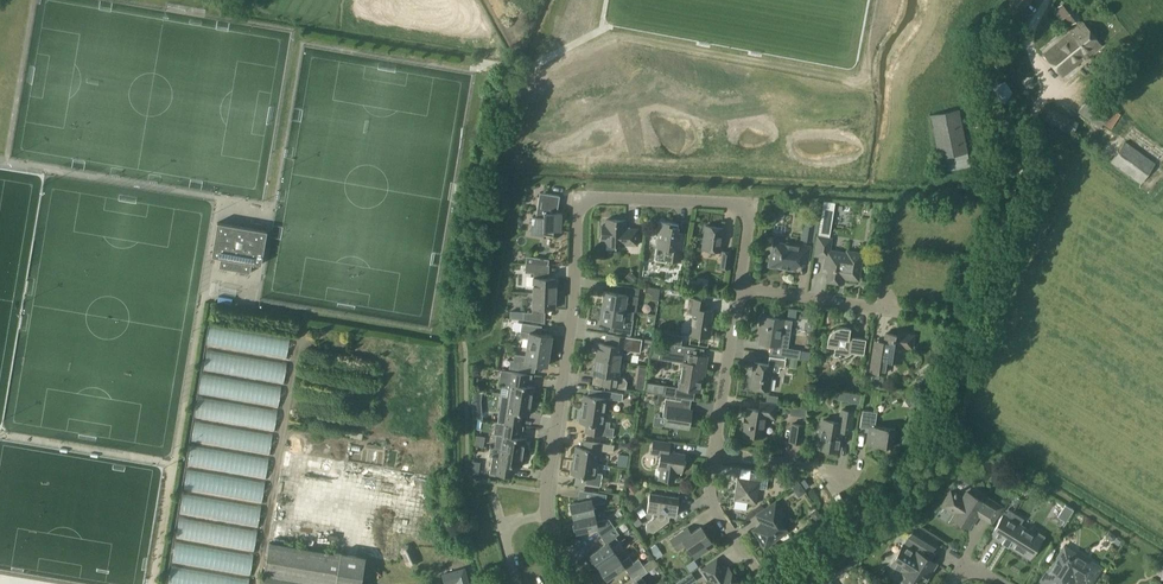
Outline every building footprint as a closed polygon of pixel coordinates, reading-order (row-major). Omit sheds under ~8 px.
[(1023,11),(1031,0),(1010,0),(1010,1),(1011,6),(1016,11),(1023,11)] [(1057,6),(1058,7),(1053,10),(1061,19),(1065,16),(1070,23),(1073,21),(1075,24),(1077,22),(1075,20),(1079,16),(1066,0),(1065,0),(1057,6)] [(1082,23),(1043,54),(1061,76),(1100,45),(1082,23)] [(1077,112),(1100,127),(1102,123),(1110,128),(1120,114),(1112,108),(1114,105),(1092,90),(1077,112)] [(994,123),(1005,122),(1002,102),(991,104),(994,123)] [(929,114),(938,158),(941,171),(970,165),(967,152),(959,109),(929,114)] [(1125,141),(1110,162),(1140,184),(1155,163),(1125,141)] [(561,212),(556,212),(559,195),(539,192),(535,215),(533,215),(532,233),(553,234),(553,230),(560,230),(561,212)] [(803,218),(800,238),(814,240),(815,231),(817,231),(819,220),(803,218)] [(625,228),(625,220),(606,219),(605,225),(602,225),(601,239),(605,239),(605,241),(616,242),(616,244),(624,244),(637,244),(637,228),(625,228)] [(262,263),(267,230),(218,221),(212,255),(221,256),(219,266),(251,272),(252,261),(262,263)] [(678,224),(660,221),(656,246),(666,247),(664,258),(680,261),(682,244),(675,243),(678,224)] [(720,251),(723,228),(705,225),(702,248),(720,251)] [(829,267),(826,279),(843,282),(844,277),(858,279),(862,253),(847,251),(846,253),(829,250),(831,238),(818,236),(815,254),(825,256),(824,262),(825,262),(826,262),(829,266),(829,267)] [(796,260),(808,262),(810,245),(795,243),(794,248),(785,247),(784,244),(774,243),(774,241),(773,241),(772,253),(770,254),(768,265),(795,269),(796,260)] [(730,252),(722,251),(720,267),(727,268),(730,252)] [(541,264),(542,258),(526,255),(525,262),(525,263),(541,264)] [(541,264),(525,263),(525,270),(533,270),(532,292),(555,293),(556,278),(546,277),(546,271),(541,271),(541,264)] [(604,290),(602,305),(635,311),(638,287),(622,285),(621,293),(604,290)] [(555,308),(555,293),(532,292),(532,307),(531,314),(523,314),(523,321),(539,322),(539,314),(544,314),(544,308),(555,308)] [(712,311),(704,309),(706,300),(689,297),(686,312),(693,313),(689,334),(710,337),(711,326),(710,326),(712,311)] [(635,311),(602,305),(599,321),(616,323),(615,331),(630,333),(631,319),(630,319),(631,311),(634,311),(635,311)] [(761,327),(758,342),(780,345),(786,346),(788,331),(782,330),(784,319),(761,316),(759,327),(761,327)] [(517,331),(517,334),(518,336),(519,336),(528,338),(526,347),(549,350),(551,335),(534,332),(536,324),(521,322),(520,330),(518,330),(517,331)] [(286,358),(289,338),(210,324),(206,344),(286,358)] [(850,327),(843,326),(841,326),(838,326),(835,327),(833,329),(831,331),(829,333),(828,335),(827,338),(826,345),(834,346),(833,355),(838,355),(838,356),(840,357),(841,356),(845,355),(847,354),(851,352),(853,350),(854,349),(863,351),(862,353),(863,353),(865,338),(848,336),(850,327)] [(663,332),(662,341),(681,344),(682,335),(663,332)] [(913,337),(885,333),(882,350),(873,349),(871,365),(882,367),(883,359),(901,362),(903,346),(911,348),(913,337)] [(641,338),(612,334),(611,344),(596,342),(595,348),(596,349),(595,357),(619,361),(621,351),(626,352),(629,350),(639,351),(641,338)] [(658,358),(669,360),(670,354),(682,356),(683,358),(679,387),(676,386),(674,396),(693,399),(694,390),(699,391),(701,378),(699,378),(700,374),(704,375),(705,365),(707,356),(700,355),(701,348),(681,344),(662,341),(661,341),(658,358)] [(549,350),(526,347),(525,355),(513,354),(512,359),(509,359),(508,368),(529,371),(530,363),(547,365),(549,350)] [(798,357),(799,350),(781,347),(780,355),(798,357)] [(283,383),(286,363),(207,349),(204,369),(283,383)] [(779,366),(784,367),(785,359),(769,356),(768,364),(754,362),(750,387),(769,389),(772,370),(779,371),(779,366)] [(619,361),(595,357),(594,365),(592,366),(591,372),(602,374),(601,385),(625,388),(625,381),(624,377),(617,376),(619,361)] [(509,387),(508,397),(532,400),(534,386),(522,384),(524,373),(500,369),(499,380),(504,386),(509,387)] [(277,407),(281,387),(202,373),(198,393),(277,407)] [(920,386),(930,389),(932,379),(923,376),(920,386)] [(646,390),(662,393),(664,384),(647,382),(646,390)] [(583,394),(581,408),(605,412),(607,397),(621,400),(622,392),(599,389),(597,396),(583,394)] [(850,392),(848,401),(859,403),(860,394),(850,392)] [(483,397),(468,396),(467,402),(482,404),(483,397)] [(529,414),(532,400),(508,397),(501,396),(498,418),(504,419),(503,423),(517,425),(519,413),(529,414)] [(274,430),(277,411),(198,397),(194,416),(274,430)] [(662,415),(664,417),(666,417),(665,424),(688,428),(691,410),(681,408),(680,406),(681,400),(665,398),(662,415)] [(763,436),(766,416),(774,418),(776,404),(760,401),(759,409),(747,407),(742,436),(752,437),(753,435),(763,436)] [(806,408),(791,406),(790,414),(805,416),(806,408)] [(603,421),(605,412),(581,408),(579,422),(595,424),(594,434),(611,436),(612,427),(608,427),(609,422),(603,421)] [(841,409),(839,422),(823,419),(821,429),(816,433),(820,438),(818,447),(831,449),(831,448),(839,449),(840,442),(838,442),(840,430),(849,432),(853,411),(841,409)] [(874,426),(877,412),(862,410),(859,426),(868,428),(866,443),(892,447),(895,429),(874,426)] [(269,454),(272,435),(195,420),(191,440),(269,454)] [(494,421),(492,432),(495,433),(493,447),(500,448),(524,452),(526,438),(521,437),(519,437),(515,436),(517,425),(503,423),(494,421)] [(801,443),(803,424),(790,423),(788,441),(801,443)] [(653,439),(651,453),(649,466),(659,468),(657,478),(673,480),(675,471),(681,472),(682,469),(684,454),(668,451),(669,442),(653,439)] [(575,445),(573,460),(597,463),(599,449),(612,451),(613,444),(597,442),(592,441),(591,448),(580,446),(575,445)] [(629,449),(630,442),(619,441),(618,447),(629,449)] [(264,478),(268,458),(191,444),(187,463),(264,478)] [(492,455),(489,473),(510,476),(511,464),(521,466),(523,452),(500,448),(498,456),(492,455)] [(597,463),(573,460),(571,473),(590,476),(589,484),(599,485),(601,473),(595,472),(597,463)] [(260,502),(264,482),(187,467),(183,487),(260,502)] [(766,488),(768,474),(754,472),(753,479),(737,477),(733,500),(756,503),(759,487),(766,488)] [(639,488),(633,480),(625,486),(631,494),(639,488)] [(604,501),(606,493),(591,491),(579,490),(578,501),(570,503),(570,505),(568,505),(569,511),(571,511),(573,516),(594,512),(592,504),(604,501)] [(956,520),(968,527),(976,513),(991,522),(1001,506),(984,495),(980,501),(966,492),(962,498),(956,494),(957,493),(954,491),(954,493),(950,490),(942,505),(954,512),(951,517),(956,520)] [(257,527),(261,507),(183,493),(180,512),(257,527)] [(676,515),(678,498),(649,493),(646,510),(653,511),(652,518),(646,522),(645,529),(646,530),(652,532),(659,527),(668,520),(669,514),(676,515)] [(770,518),(753,529),(761,541),(760,543),(763,547),(765,547),(769,545),(770,542),(769,541),(787,529),(783,523),(787,520),(788,518),(783,512),(775,500),(763,508),(770,518)] [(596,520),(594,512),(573,516),(574,523),(572,524),(574,530),(576,530),(576,531),(594,527),(600,536),(614,527),(608,518),(596,520)] [(1004,512),(990,534),(991,534),(992,532),(1003,539),(1001,542),(1002,542),(1002,541),(1007,544),(1007,545),(1007,546),(1009,543),(1017,548),(1016,550),(1029,558),(1042,538),(1043,536),(1033,529),(1032,532),(1016,522),(1018,520),(1004,512)] [(253,550),(257,531),(179,516),(176,536),(253,550)] [(740,531),(749,526),(745,518),(736,523),(740,531)] [(939,538),(915,523),(906,537),(907,537),(902,544),(890,564),(902,571),(896,581),(900,583),(922,583),(935,564),(930,561),(935,553),(932,551),(939,538)] [(705,545),(711,541),(700,526),(687,535),(683,529),(669,538),(677,550),(685,544),(694,557),(707,548),(705,545)] [(614,527),(600,536),(605,544),(590,554),(591,555),(589,556),(593,562),(595,561),(598,566),(616,554),(611,546),(618,541),(614,535),(618,533),(614,527)] [(651,557),(659,552),(652,540),(644,545),(651,557)] [(172,561),(249,575),(253,556),(175,541),(172,561)] [(360,583),(365,556),(333,551),(333,553),(269,542),(262,583),(362,583),(360,583)] [(1064,546),(1049,569),(1047,570),(1040,580),(1046,583),(1071,583),(1073,580),(1074,580),(1082,583),(1090,583),(1101,567),(1085,557),(1083,558),(1064,546)] [(616,554),(598,566),(602,571),(600,573),(604,578),(605,577),(606,578),(624,566),(629,574),(642,565),(638,558),(632,562),(628,556),(620,561),(616,554)] [(834,577),(853,564),(847,555),(828,567),(834,577)] [(701,568),(709,580),(707,581),(708,583),(740,583),(728,567),(724,569),(717,558),(701,568)] [(248,580),(171,565),(168,583),(248,583),(248,580)] [(639,576),(646,571),(642,565),(629,574),(634,581),(630,583),(645,583),(639,576)] [(443,573),(446,583),(457,581),(457,583),(469,583),(464,568),(443,573)]
